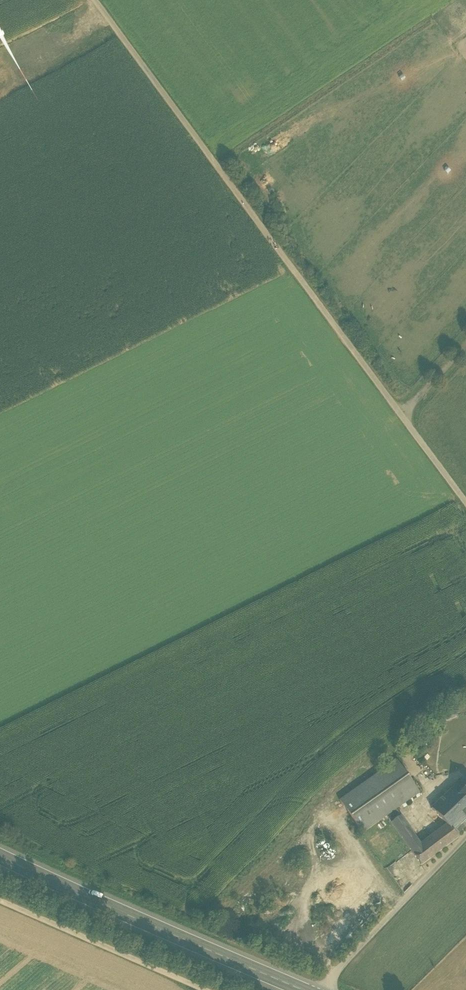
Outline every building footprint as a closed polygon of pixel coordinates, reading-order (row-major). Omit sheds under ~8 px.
[(452,704),(436,710),(440,722),(456,716),(452,704)] [(396,761),(340,801),(363,834),(387,816),(396,810),(420,793),(396,761)] [(465,788),(465,779),(465,777),(451,790),(457,797),(465,788)] [(465,806),(465,788),(457,797),(465,806)] [(447,825),(453,832),(464,821),(465,820),(465,806),(457,797),(451,790),(432,809),(447,825)] [(392,824),(401,817),(396,810),(387,816),(392,824)] [(401,817),(392,824),(421,865),(459,837),(457,835),(453,832),(447,825),(421,844),(401,817)] [(464,821),(453,832),(457,835),(465,826),(465,823),(464,821)]
